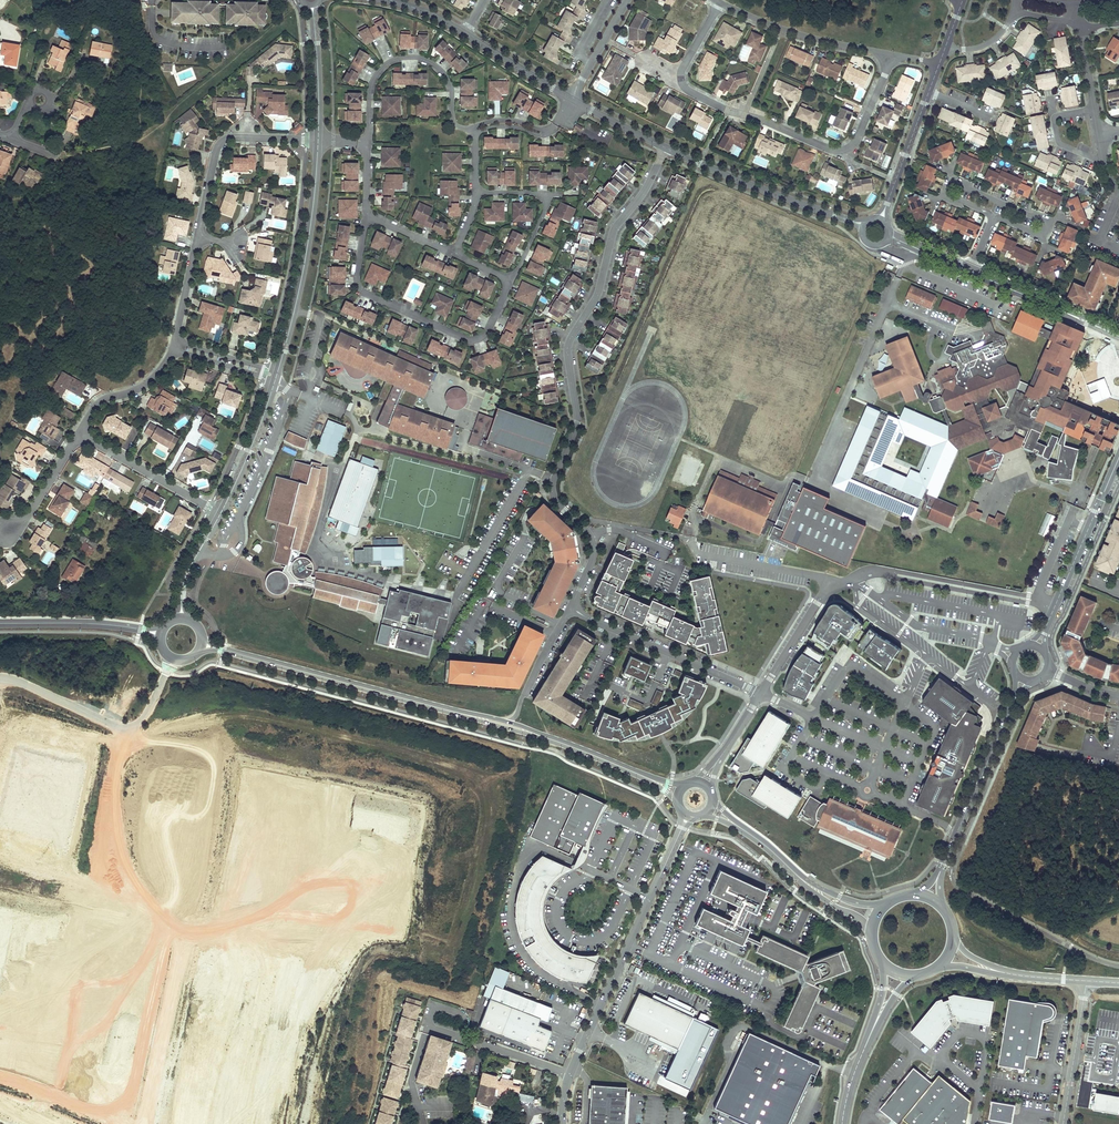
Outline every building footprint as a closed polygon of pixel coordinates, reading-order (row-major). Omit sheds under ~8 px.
[(453,5),(461,9),(463,6),(464,6),(465,5),(466,5),(469,0),(456,0),(453,5)] [(500,0),(498,4),(504,7),(505,8),(503,11),(512,16),(516,9),(500,0)] [(517,0),(500,0),(516,9),(520,2),(517,0)] [(585,0),(573,0),(571,3),(577,7),(575,10),(585,16),(587,12),(585,11),(584,6),(582,5),(585,0)] [(207,1),(203,1),(203,2),(196,2),(196,1),(192,1),(192,4),(190,4),(190,3),(181,3),(177,3),(176,6),(172,6),(172,19),(176,20),(176,22),(180,22),(180,23),(189,23),(189,22),(192,22),(192,24),(195,24),(195,23),(203,23),(203,24),(207,24),(207,22),(210,22),(218,22),(219,6),(213,6),(213,5),(210,5),(210,4),(207,4),(207,1)] [(257,5),(254,5),(254,3),(250,2),(250,3),(246,3),(243,3),(243,2),(239,2),(239,5),(236,5),(236,6),(232,6),(227,6),(227,22),(235,22),(235,23),(238,23),(238,25),(242,25),(242,24),(250,24),(250,25),(254,25),(254,23),(257,23),(265,23),(266,7),(260,7),(260,6),(257,6),(257,5)] [(581,19),(582,20),(585,16),(575,10),(573,14),(567,11),(562,19),(571,24),(573,19),(575,21),(581,19)] [(500,16),(493,12),(490,19),(491,19),(490,21),(491,22),(489,25),(496,30),(501,21),(498,20),(500,16)] [(646,32),(652,21),(638,13),(635,18),(639,20),(634,29),(635,31),(630,31),(630,41),(634,41),(639,41),(644,41),(644,32),(644,31),(646,32)] [(634,29),(639,20),(635,18),(630,28),(630,31),(635,31),(634,29)] [(383,34),(389,31),(383,19),(374,24),(375,25),(371,27),(376,35),(382,32),(383,34)] [(568,29),(571,24),(562,19),(557,27),(563,31),(561,35),(570,40),(572,35),(571,34),(570,30),(568,29)] [(732,29),(731,28),(731,27),(723,22),(713,40),(718,43),(720,39),(726,42),(728,38),(736,43),(742,33),(733,28),(732,29)] [(1020,35),(1033,44),(1041,32),(1029,25),(1025,32),(1024,33),(1023,32),(1022,32),(1020,35)] [(365,44),(371,41),(370,39),(376,35),(371,27),(368,29),(367,28),(359,32),(365,44)] [(682,34),(671,28),(664,40),(659,37),(653,47),(660,51),(662,48),(667,51),(671,53),(672,53),(675,49),(674,47),(673,46),(676,41),(677,42),(682,34)] [(371,41),(383,34),(382,32),(376,35),(370,39),(371,41)] [(763,37),(752,32),(747,44),(754,47),(752,53),(754,54),(755,55),(753,59),(756,60),(760,62),(766,46),(762,44),(761,47),(759,46),(763,37)] [(407,45),(413,46),(414,37),(410,37),(410,35),(400,34),(400,48),(406,48),(407,45)] [(420,49),(427,49),(427,36),(418,35),(418,37),(414,37),(413,46),(420,46),(420,49)] [(568,44),(570,40),(561,35),(559,38),(553,35),(548,43),(557,48),(560,44),(562,45),(566,43),(568,44)] [(1033,44),(1020,35),(1017,39),(1018,39),(1019,40),(1018,42),(1014,48),(1025,56),(1033,44)] [(1067,42),(1066,37),(1062,38),(1058,38),(1054,39),(1055,47),(1057,54),(1058,61),(1059,68),(1071,65),(1070,58),(1069,52),(1067,42)] [(1115,37),(1109,46),(1111,48),(1109,51),(1106,56),(1115,62),(1118,57),(1118,40),(1115,37)] [(736,43),(728,38),(726,42),(720,39),(718,43),(727,48),(730,44),(734,46),(736,43)] [(62,40),(60,46),(66,48),(69,42),(62,40)] [(89,54),(94,55),(99,56),(100,54),(110,56),(112,46),(92,41),(89,54)] [(447,61),(454,54),(450,51),(449,52),(447,49),(448,48),(449,47),(442,41),(435,49),(441,55),(442,53),(445,56),(444,57),(447,61)] [(1,54),(3,43),(0,42),(0,44),(0,66),(16,69),(16,66),(5,64),(6,55),(1,54)] [(54,57),(52,56),(48,64),(54,66),(54,65),(57,66),(56,67),(55,69),(61,72),(63,66),(62,65),(72,44),(69,42),(66,48),(64,48),(63,50),(53,46),(51,51),(53,52),(56,54),(54,57)] [(6,55),(5,64),(16,66),(20,46),(3,43),(1,54),(6,55)] [(555,53),(557,48),(548,43),(543,51),(549,55),(547,59),(557,64),(560,60),(558,59),(556,54),(555,53)] [(291,46),(275,45),(256,60),(259,64),(262,68),(267,64),(275,58),(279,57),(290,59),(291,46)] [(809,67),(813,56),(803,52),(802,53),(799,52),(800,51),(795,49),(791,47),(786,57),(791,59),(809,67)] [(369,56),(359,51),(355,58),(356,59),(358,59),(356,63),(354,62),(352,66),(361,71),(363,67),(361,66),(363,63),(365,63),(369,56)] [(717,57),(707,52),(700,65),(702,65),(701,67),(699,66),(699,67),(699,80),(708,79),(708,73),(711,72),(710,70),(717,57)] [(459,72),(467,65),(460,59),(460,60),(459,61),(456,58),(457,57),(454,54),(447,61),(450,64),(451,62),(454,65),(453,66),(459,72)] [(1001,59),(1010,74),(1023,66),(1015,54),(1008,58),(1006,59),(1006,58),(1005,57),(1001,59)] [(622,63),(621,62),(623,59),(616,55),(605,74),(608,76),(608,79),(617,85),(619,81),(619,79),(620,77),(627,65),(626,65),(622,63)] [(275,58),(267,64),(269,66),(279,57),(275,58)] [(824,59),(822,58),(816,72),(829,77),(830,74),(838,78),(843,67),(834,64),(833,66),(831,65),(831,64),(829,63),(829,61),(824,59)] [(1010,74),(1001,59),(998,61),(999,62),(999,63),(998,64),(991,68),(999,81),(1010,74)] [(259,64),(256,60),(250,65),(250,67),(253,67),(253,69),(259,64)] [(970,64),(972,81),(986,79),(985,65),(977,66),(975,66),(975,65),(975,63),(970,64)] [(861,74),(851,70),(852,68),(853,66),(849,64),(844,75),(849,77),(848,79),(865,87),(870,76),(862,72),(861,74)] [(972,81),(970,64),(966,64),(967,66),(967,67),(965,67),(957,68),(958,82),(972,81)] [(361,71),(352,66),(350,70),(351,70),(349,74),(348,73),(347,72),(343,80),(352,85),(356,78),(355,77),(357,74),(358,75),(361,71)] [(735,90),(738,85),(748,82),(745,72),(731,76),(727,81),(724,79),(718,89),(724,92),(725,90),(727,87),(729,88),(731,88),(735,90)] [(1046,74),(1049,90),(1053,89),(1053,88),(1053,87),(1054,86),(1058,86),(1056,72),(1046,74)] [(393,74),(393,85),(401,85),(401,83),(401,82),(405,82),(405,83),(409,83),(409,74),(405,74),(405,75),(401,75),(401,74),(393,74)] [(409,83),(414,83),(414,82),(418,82),(418,83),(418,85),(426,85),(426,74),(418,74),(418,76),(414,76),(414,74),(409,74),(409,83)] [(608,76),(605,74),(602,78),(616,86),(617,85),(608,79),(608,76)] [(1049,90),(1046,74),(1037,76),(1039,89),(1043,88),(1045,88),(1045,89),(1045,90),(1049,90)] [(905,103),(915,81),(903,75),(895,93),(894,93),(893,97),(905,103)] [(463,86),(463,93),(472,93),(472,89),(474,89),(474,79),(461,79),(461,86),(463,86)] [(798,102),(803,92),(798,89),(779,80),(774,90),(781,93),(784,94),(784,96),(793,100),(798,102)] [(647,105),(654,94),(643,88),(642,89),(637,86),(638,83),(633,81),(627,93),(647,105)] [(498,92),(500,92),(500,93),(501,93),(508,93),(508,83),(501,83),(501,82),(489,82),(489,100),(498,100),(498,92)] [(1062,98),(1077,95),(1075,85),(1062,88),(1063,92),(1063,93),(1062,94),(1061,94),(1062,98)] [(991,105),(997,92),(988,88),(983,99),(987,101),(989,102),(988,103),(987,104),(991,105)] [(278,111),(278,114),(278,115),(284,115),(285,106),(285,95),(273,95),(273,93),(257,92),(256,102),(266,102),(268,102),(268,106),(266,108),(264,110),(268,115),(269,114),(272,111),(278,111)] [(997,92),(991,105),(995,107),(996,105),(998,106),(1001,107),(1006,96),(997,92)] [(1107,94),(1109,105),(1118,103),(1118,92),(1107,94)] [(349,107),(358,107),(358,100),(361,100),(361,94),(348,93),(348,103),(349,103),(349,107)] [(460,100),(460,106),(474,107),(474,97),(472,97),(472,93),(463,93),(463,100),(460,100)] [(520,105),(526,109),(530,101),(527,99),(527,97),(519,93),(513,104),(519,107),(520,105)] [(1024,96),(1025,105),(1041,102),(1040,99),(1039,99),(1037,99),(1037,97),(1036,93),(1024,96)] [(673,98),(668,95),(667,96),(663,94),(657,104),(661,106),(661,108),(666,111),(668,108),(674,111),(678,114),(684,103),(677,99),(676,100),(673,98)] [(1077,95),(1062,98),(1063,102),(1064,102),(1065,101),(1065,103),(1066,107),(1079,104),(1077,95)] [(400,97),(382,97),(382,106),(385,106),(385,109),(382,109),(382,115),(398,115),(398,108),(400,108),(400,97)] [(222,98),(213,98),(212,109),(216,109),(217,102),(222,102),(222,98)] [(245,99),(222,98),(222,102),(217,102),(216,109),(216,115),(223,115),(223,113),(228,113),(234,114),(234,108),(245,108),(245,99)] [(435,116),(436,98),(426,98),(426,106),(424,106),(424,105),(417,105),(416,114),(423,114),(423,115),(435,116)] [(82,112),(91,116),(96,107),(77,99),(72,110),(74,111),(73,114),(71,114),(67,125),(68,125),(69,124),(75,126),(75,127),(78,128),(80,124),(77,122),(82,112)] [(530,114),(536,118),(543,106),(535,102),(534,103),(530,101),(526,109),(531,112),(530,114)] [(1041,102),(1025,105),(1027,115),(1040,112),(1039,109),(1039,107),(1041,107),(1042,106),(1041,102)] [(905,107),(897,104),(894,111),(884,107),(877,122),(888,126),(893,114),(900,117),(905,107)] [(519,107),(530,114),(531,112),(526,109),(520,105),(519,107)] [(361,121),(361,114),(358,114),(358,107),(349,107),(349,111),(348,111),(347,120),(361,121)] [(815,113),(806,109),(801,107),(796,117),(817,126),(822,114),(815,111),(815,113)] [(705,115),(703,114),(704,113),(695,108),(689,118),(698,123),(697,125),(707,130),(712,119),(705,115)] [(848,123),(849,123),(853,114),(842,109),(838,118),(837,117),(832,126),(844,131),(846,125),(845,125),(846,122),(847,123),(848,123)] [(198,128),(195,123),(199,121),(195,116),(190,110),(179,118),(182,122),(183,124),(188,132),(190,134),(193,135),(191,142),(192,142),(191,148),(190,155),(198,157),(200,150),(198,150),(199,144),(201,144),(202,137),(203,134),(204,135),(207,135),(208,132),(207,130),(198,128)] [(962,130),(968,133),(971,126),(973,121),(967,119),(961,116),(954,113),(954,115),(950,113),(946,112),(942,110),(939,118),(942,120),(946,121),(950,123),(949,125),(956,127),(962,130)] [(997,121),(1012,128),(1015,119),(1003,113),(1001,118),(1001,119),(999,118),(997,121)] [(1038,145),(1038,149),(1048,147),(1047,143),(1046,139),(1045,135),(1048,135),(1046,128),(1045,121),(1044,115),(1031,117),(1033,124),(1034,130),(1035,137),(1036,137),(1037,141),(1038,145)] [(1012,128),(997,121),(995,125),(996,126),(998,126),(997,128),(995,132),(1008,137),(1012,128)] [(66,130),(72,133),(74,128),(75,127),(75,126),(69,124),(68,125),(66,130)] [(301,128),(299,125),(292,131),(295,134),(301,128)] [(728,151),(733,143),(735,139),(742,144),(744,141),(747,136),(729,126),(718,145),(728,151)] [(975,142),(981,128),(978,126),(977,127),(977,128),(975,127),(971,126),(968,133),(966,138),(975,142)] [(981,128),(975,142),(984,146),(990,134),(986,132),(984,131),(985,130),(985,129),(981,128)] [(191,142),(193,135),(190,134),(189,137),(184,140),(187,145),(187,147),(191,148),(192,142),(191,142)] [(759,134),(754,147),(759,149),(767,153),(775,156),(777,152),(781,153),(785,145),(779,143),(778,145),(769,141),(764,138),(765,137),(759,134)] [(501,139),(492,139),(492,138),(484,138),(484,148),(492,148),(492,146),(496,146),(496,148),(501,148),(501,139)] [(501,148),(506,148),(506,146),(509,146),(509,148),(518,149),(518,138),(509,138),(509,139),(501,139),(501,148)] [(735,139),(733,143),(743,149),(746,143),(744,141),(742,144),(735,139)] [(887,144),(875,139),(872,147),(871,149),(869,148),(865,156),(877,162),(881,153),(883,154),(887,144)] [(950,156),(953,157),(957,149),(953,147),(951,143),(940,147),(945,158),(948,156),(948,155),(950,154),(950,156)] [(537,145),(529,145),(529,156),(537,156),(537,155),(537,153),(541,153),(541,156),(546,156),(546,147),(537,147),(537,145)] [(546,156),(550,156),(550,154),(554,154),(554,156),(563,156),(563,145),(554,145),(554,147),(546,147),(546,156)] [(940,158),(941,159),(945,158),(940,147),(930,151),(932,156),(930,159),(939,163),(940,160),(939,160),(939,159),(940,158)] [(400,149),(382,148),(382,158),(384,158),(384,160),(381,160),(381,166),(397,167),(397,160),(400,160),(400,149)] [(801,168),(808,172),(815,155),(810,153),(810,155),(806,153),(805,155),(803,154),(802,152),(799,150),(794,162),(802,165),(801,168)] [(3,173),(5,174),(12,155),(0,151),(0,172),(3,173)] [(963,152),(961,156),(958,162),(963,164),(965,165),(965,167),(964,168),(964,169),(968,170),(974,155),(969,153),(968,156),(965,155),(966,153),(963,152)] [(1047,171),(1054,156),(1050,154),(1050,155),(1049,157),(1048,156),(1040,153),(1034,166),(1047,171)] [(460,163),(461,154),(443,154),(442,165),(445,165),(445,172),(460,172),(460,166),(458,165),(458,163),(460,163)] [(248,158),(233,158),(233,164),(230,164),(230,167),(233,167),(233,168),(242,169),(242,172),(248,172),(248,169),(255,169),(256,156),(248,155),(248,158)] [(275,155),(264,155),(264,168),(275,169),(275,171),(280,172),(279,176),(286,176),(287,158),(279,158),(275,158),(275,156),(275,155)] [(881,167),(886,169),(892,157),(886,155),(881,167)] [(974,155),(968,170),(971,172),(971,171),(972,170),(973,168),(974,169),(975,169),(980,172),(984,161),(981,160),(980,162),(978,161),(979,157),(974,155)] [(1054,156),(1047,171),(1056,175),(1062,162),(1059,161),(1057,160),(1058,159),(1058,158),(1054,156)] [(358,170),(358,163),(344,163),(344,173),(346,173),(346,177),(355,177),(355,170),(358,170)] [(618,170),(615,173),(626,183),(630,179),(628,177),(631,174),(632,175),(635,172),(634,171),(624,163),(622,166),(623,167),(620,171),(618,170)] [(840,176),(842,172),(829,167),(830,165),(825,163),(820,174),(830,179),(828,183),(835,187),(837,182),(838,185),(843,187),(847,179),(840,176)] [(1071,181),(1077,166),(1074,164),(1073,165),(1073,167),(1071,166),(1068,165),(1062,178),(1071,181)] [(934,174),(936,170),(926,165),(924,168),(926,169),(925,172),(921,170),(919,175),(935,182),(936,178),(935,178),(935,177),(933,177),(934,174)] [(195,182),(192,172),(190,173),(188,166),(179,169),(181,176),(180,176),(182,182),(181,186),(180,189),(182,189),(181,193),(180,199),(192,201),(194,195),(192,194),(194,187),(192,187),(192,184),(194,184),(195,182)] [(1077,166),(1071,181),(1068,187),(1073,189),(1076,184),(1084,187),(1090,174),(1082,171),(1080,170),(1081,169),(1081,168),(1077,166)] [(581,167),(569,167),(569,185),(578,185),(578,177),(580,177),(580,178),(588,178),(587,168),(581,168),(581,167)] [(1001,171),(996,183),(1000,184),(1000,183),(1001,181),(1003,181),(1004,182),(1008,184),(1013,174),(1010,172),(1009,174),(1006,173),(1008,169),(1003,167),(1001,171)] [(13,180),(20,184),(21,181),(27,184),(28,182),(34,185),(36,182),(37,183),(43,174),(39,172),(38,175),(33,172),(34,171),(29,168),(28,170),(27,172),(20,168),(13,180)] [(990,168),(986,178),(990,180),(993,181),(992,183),(992,184),(991,185),(995,186),(996,183),(1001,171),(997,169),(995,172),(992,171),(993,169),(990,168)] [(501,182),(501,173),(496,173),(496,171),(487,171),(487,184),(494,184),(494,182),(501,182)] [(514,185),(514,171),(505,171),(505,173),(501,173),(501,182),(507,182),(507,185),(514,185)] [(536,182),(543,182),(543,173),(539,173),(539,172),(529,171),(529,185),(536,185),(536,182)] [(543,173),(543,182),(551,182),(551,184),(560,184),(560,173),(551,173),(551,175),(548,175),(548,173),(543,173)] [(626,183),(615,173),(612,177),(614,179),(610,183),(609,182),(606,185),(617,194),(619,191),(618,190),(621,186),(622,188),(626,183)] [(672,177),(669,183),(684,190),(687,183),(685,182),(686,178),(678,175),(676,174),(675,177),(677,178),(676,179),(672,177)] [(1013,174),(1008,184),(1013,186),(1016,187),(1015,189),(1014,190),(1018,192),(1023,180),(1024,177),(1019,174),(1018,178),(1015,177),(1016,175),(1013,174)] [(386,175),(386,181),(386,188),(384,188),(384,193),(393,193),(393,189),(400,189),(400,183),(402,183),(402,175),(386,175)] [(935,182),(919,175),(917,180),(921,181),(919,184),(918,184),(916,186),(923,189),(927,191),(929,186),(929,185),(930,184),(931,184),(932,185),(933,185),(935,182)] [(355,184),(355,177),(346,177),(346,181),(344,181),(344,190),(357,191),(357,184),(355,184)] [(854,194),(854,193),(874,191),(872,179),(861,181),(861,182),(858,183),(858,181),(852,182),(853,186),(849,186),(850,195),(854,194)] [(1028,182),(1023,180),(1018,192),(1016,195),(1020,197),(1020,196),(1021,195),(1021,194),(1023,194),(1023,195),(1028,197),(1032,186),(1030,185),(1029,187),(1026,186),(1028,182)] [(456,188),(456,181),(440,181),(440,189),(443,189),(442,195),(443,195),(449,195),(449,199),(458,199),(458,195),(456,195),(456,188)] [(684,190),(669,183),(666,189),(671,191),(670,192),(668,191),(667,194),(677,199),(679,195),(681,196),(684,190)] [(617,194),(606,185),(603,189),(604,190),(601,194),(599,192),(596,196),(608,206),(611,201),(610,200),(612,196),(614,198),(617,194)] [(1042,186),(1037,197),(1042,199),(1044,200),(1043,202),(1043,203),(1046,205),(1053,189),(1048,187),(1047,190),(1044,189),(1045,188),(1042,186)] [(1053,189),(1046,205),(1050,206),(1050,205),(1051,205),(1052,203),(1053,204),(1054,204),(1058,206),(1061,200),(1063,196),(1060,194),(1059,196),(1057,195),(1058,191),(1053,189)] [(237,194),(227,191),(221,208),(228,211),(229,209),(233,211),(235,205),(234,205),(235,202),(237,194)] [(252,203),(254,193),(245,192),(244,201),(252,203)] [(286,200),(271,197),(272,195),(262,193),(259,205),(268,206),(272,207),(276,208),(275,215),(277,215),(277,216),(285,218),(287,210),(284,209),(286,200)] [(390,197),(393,197),(393,193),(384,193),(384,201),(382,201),(382,210),(393,210),(393,201),(390,201),(390,197)] [(872,205),(876,195),(871,193),(867,203),(872,205)] [(915,194),(909,199),(913,209),(924,205),(923,202),(922,203),(921,201),(923,201),(924,197),(915,194)] [(608,206),(596,196),(593,200),(595,201),(591,205),(590,204),(587,208),(598,217),(601,213),(599,212),(602,209),(604,210),(608,206)] [(1072,199),(1069,198),(1067,203),(1066,207),(1068,208),(1069,207),(1070,210),(1069,210),(1071,216),(1072,215),(1073,217),(1072,218),(1070,221),(1071,221),(1079,224),(1080,221),(1085,219),(1077,197),(1072,199)] [(458,199),(449,199),(449,204),(451,204),(451,208),(449,207),(448,207),(448,216),(459,216),(459,208),(458,208),(458,199)] [(660,201),(656,205),(669,216),(673,211),(671,209),(674,205),(666,199),(664,202),(665,203),(664,204),(660,201)] [(357,209),(357,200),(339,201),(339,212),(341,212),(341,219),(357,218),(357,212),(354,212),(354,210),(357,209)] [(428,217),(431,211),(425,208),(426,206),(419,203),(412,217),(418,220),(425,223),(424,225),(428,227),(431,219),(428,217)] [(494,211),(492,211),(492,210),(485,210),(484,219),(491,219),(491,220),(503,221),(503,203),(494,203),(494,211)] [(522,203),(513,203),(513,221),(525,221),(525,220),(532,220),(532,210),(525,210),(524,210),(524,211),(522,211),(522,203)] [(551,218),(559,222),(561,218),(567,221),(570,216),(572,217),(575,210),(560,203),(558,209),(555,215),(553,214),(551,218)] [(654,213),(652,216),(660,222),(662,219),(665,221),(669,216),(656,205),(653,210),(656,213),(655,214),(654,213)] [(925,208),(924,205),(913,209),(917,220),(922,218),(925,219),(929,211),(926,210),(925,211),(924,209),(925,208)] [(276,208),(272,207),(268,206),(267,208),(272,209),(271,215),(277,216),(277,215),(275,215),(276,208)] [(943,215),(936,212),(933,219),(932,222),(934,223),(935,221),(938,223),(937,224),(937,226),(947,230),(948,228),(948,227),(950,228),(950,229),(953,231),(955,228),(957,221),(951,218),(952,215),(945,211),(943,215)] [(646,222),(642,226),(653,236),(656,233),(655,231),(658,227),(660,228),(663,225),(660,222),(652,216),(649,219),(650,220),(648,223),(646,222)] [(973,234),(972,235),(976,237),(980,227),(973,224),(974,220),(967,217),(966,221),(959,218),(957,221),(955,228),(958,229),(958,227),(961,229),(960,230),(959,232),(969,236),(970,234),(970,233),(973,234)] [(175,241),(177,234),(177,232),(179,232),(179,234),(185,236),(189,222),(182,221),(181,223),(174,221),(174,219),(169,218),(164,238),(175,241)] [(546,225),(542,233),(552,238),(556,230),(555,230),(553,229),(555,225),(557,226),(559,222),(551,218),(547,226),(546,225)] [(431,219),(428,227),(436,230),(435,232),(443,235),(447,225),(440,222),(439,222),(438,224),(435,223),(436,221),(431,219)] [(581,228),(580,233),(595,236),(596,230),(594,230),(595,226),(596,226),(597,222),(594,221),(584,219),(583,223),(585,223),(583,229),(581,228)] [(350,227),(339,225),(337,234),(339,234),(340,234),(339,238),(338,238),(337,242),(347,244),(348,239),(346,239),(346,235),(348,235),(350,227)] [(636,235),(633,238),(644,247),(647,244),(645,242),(649,238),(650,240),(653,236),(642,226),(638,231),(640,233),(637,236),(636,235)] [(1061,241),(1058,248),(1062,249),(1069,252),(1069,250),(1068,249),(1069,246),(1071,247),(1072,248),(1077,238),(1075,237),(1073,236),(1074,233),(1076,234),(1077,231),(1067,227),(1064,234),(1060,232),(1057,239),(1061,241)] [(493,237),(478,231),(471,248),(479,251),(481,246),(486,248),(488,243),(490,244),(493,237)] [(522,236),(512,231),(509,239),(510,239),(511,240),(510,243),(508,243),(506,247),(515,251),(517,247),(515,246),(517,242),(519,243),(522,236)] [(383,234),(377,232),(371,244),(380,247),(380,246),(384,248),(388,239),(382,237),(383,234)] [(580,233),(579,233),(577,239),(580,240),(579,244),(589,246),(590,243),(588,242),(589,241),(593,242),(595,236),(580,233)] [(1010,250),(1009,252),(1012,253),(1015,246),(1016,243),(1009,240),(1010,236),(1003,233),(1002,237),(995,234),(991,244),(993,245),(994,243),(997,244),(996,246),(995,248),(1005,252),(1006,250),(1006,249),(1010,250)] [(272,241),(258,238),(257,244),(258,244),(257,253),(255,252),(254,259),(268,262),(270,251),(272,241)] [(394,242),(388,239),(384,248),(388,249),(388,251),(396,255),(401,243),(395,240),(394,242)] [(347,244),(337,242),(337,246),(338,247),(338,251),(336,250),(335,250),(333,259),(344,260),(346,252),(344,252),(344,248),(346,248),(347,244)] [(575,247),(574,254),(575,254),(590,258),(591,252),(586,251),(587,249),(588,250),(589,246),(579,244),(578,248),(575,247)] [(534,259),(542,262),(544,258),(546,259),(550,251),(538,245),(535,251),(537,252),(534,259)] [(1012,253),(1010,256),(1013,257),(1014,256),(1016,257),(1016,258),(1015,260),(1024,265),(1025,263),(1026,261),(1029,263),(1028,264),(1031,265),(1032,262),(1035,256),(1028,252),(1030,249),(1022,246),(1021,249),(1015,246),(1012,253)] [(515,251),(506,247),(504,251),(506,251),(504,255),(503,254),(502,254),(498,262),(508,266),(512,258),(510,258),(512,254),(513,255),(515,251)] [(640,251),(630,248),(630,252),(631,252),(631,254),(626,253),(625,258),(641,262),(642,256),(639,255),(640,251)] [(180,252),(168,249),(166,256),(161,255),(159,264),(164,265),(166,267),(168,268),(167,271),(169,274),(175,275),(176,270),(175,269),(176,261),(178,262),(180,252)] [(590,258),(575,254),(574,259),(576,259),(575,265),(573,264),(572,269),(584,271),(586,272),(587,267),(585,267),(586,263),(588,263),(590,258)] [(1044,262),(1041,260),(1039,264),(1037,269),(1041,271),(1043,275),(1063,266),(1062,262),(1064,258),(1055,255),(1053,258),(1054,259),(1053,260),(1052,259),(1046,261),(1047,263),(1045,264),(1044,262)] [(426,256),(422,266),(429,269),(430,268),(430,267),(434,268),(433,270),(437,271),(441,263),(437,261),(437,262),(433,261),(434,259),(426,256)] [(225,267),(221,261),(219,263),(213,261),(213,259),(208,258),(207,262),(206,261),(203,274),(204,274),(204,278),(212,277),(212,276),(219,277),(219,281),(233,284),(234,280),(239,281),(240,276),(237,271),(231,275),(226,266),(225,267)] [(626,266),(625,270),(635,272),(636,268),(639,269),(641,262),(625,258),(624,264),(628,265),(628,267),(626,266)] [(526,270),(538,275),(542,267),(541,266),(542,262),(534,259),(531,265),(529,264),(526,270)] [(1105,283),(1107,279),(1110,281),(1109,283),(1113,284),(1114,282),(1117,283),(1118,279),(1118,268),(1101,260),(1098,266),(1097,266),(1095,270),(1093,270),(1085,288),(1082,287),(1082,286),(1077,283),(1073,291),(1072,290),(1068,299),(1094,311),(1103,291),(1101,290),(1105,283)] [(441,263),(437,271),(442,273),(442,272),(446,273),(445,275),(445,276),(452,279),(457,269),(449,266),(448,268),(445,266),(445,264),(441,263)] [(372,264),(364,280),(373,284),(376,277),(378,278),(378,279),(384,282),(388,273),(382,270),(383,269),(372,264)] [(345,268),(332,267),(332,277),(333,277),(333,281),(342,281),(342,274),(345,274),(345,268)] [(621,274),(620,280),(636,283),(637,277),(634,276),(635,272),(625,270),(625,273),(626,274),(626,275),(621,274)] [(469,273),(464,285),(472,289),(473,287),(477,289),(481,281),(474,278),(476,276),(469,273)] [(569,277),(566,283),(580,292),(583,286),(579,284),(580,283),(581,283),(583,280),(582,280),(574,275),(571,278),(569,277)] [(262,288),(263,280),(256,279),(255,286),(254,288),(250,290),(248,290),(242,289),(239,302),(260,307),(260,304),(258,301),(259,295),(263,293),(264,288),(262,288)] [(265,292),(267,281),(263,280),(262,288),(264,288),(263,293),(259,295),(258,301),(260,304),(262,295),(265,292)] [(621,288),(620,291),(630,293),(631,289),(634,290),(636,283),(620,280),(619,286),(623,287),(623,288),(621,288)] [(342,281),(333,281),(333,285),(331,285),(331,295),(344,295),(344,288),(342,288),(342,281)] [(481,281),(477,289),(481,291),(480,292),(489,296),(494,284),(488,281),(487,284),(481,281)] [(279,295),(280,283),(271,282),(270,294),(279,295)] [(518,290),(514,298),(531,306),(536,295),(534,294),(536,288),(522,282),(519,287),(522,288),(521,291),(518,290)] [(580,292),(566,283),(562,289),(564,290),(562,294),(571,300),(573,297),(571,296),(572,295),(576,297),(580,292)] [(912,285),(907,296),(936,309),(940,300),(933,296),(929,295),(930,293),(912,285)] [(616,295),(615,301),(631,305),(632,298),(629,297),(630,293),(620,291),(620,294),(621,295),(621,296),(616,295)] [(439,306),(439,305),(441,306),(438,313),(446,317),(453,301),(442,296),(442,297),(436,294),(432,303),(438,306),(439,306)] [(571,300),(562,294),(559,297),(557,296),(554,302),(568,311),(571,305),(567,303),(568,302),(569,303),(571,300)] [(968,310),(943,299),(940,308),(964,318),(968,310)] [(223,308),(201,300),(198,309),(202,310),(206,311),(204,316),(201,315),(197,327),(205,330),(207,325),(209,326),(211,319),(218,322),(223,308)] [(349,315),(349,314),(350,312),(353,314),(353,315),(357,317),(361,308),(357,306),(356,308),(352,306),(353,305),(345,301),(341,311),(349,315)] [(616,309),(615,312),(618,313),(625,315),(626,311),(629,311),(631,305),(615,301),(614,307),(618,308),(618,309),(616,309)] [(483,307),(471,302),(467,310),(468,311),(467,315),(475,318),(478,312),(480,313),(483,307)] [(568,311),(554,302),(550,308),(552,310),(550,313),(551,314),(559,319),(561,316),(559,315),(560,314),(564,316),(568,311)] [(361,308),(357,317),(361,319),(361,318),(365,319),(364,320),(364,322),(372,325),(376,315),(368,312),(368,313),(364,312),(365,310),(361,308)] [(1046,320),(1021,309),(1012,331),(1036,342),(1039,334),(1043,327),(1046,320)] [(506,327),(515,331),(517,326),(515,326),(517,322),(518,323),(520,323),(523,316),(513,311),(510,319),(511,320),(510,323),(508,322),(506,327)] [(253,318),(241,315),(238,323),(234,322),(232,333),(241,335),(241,334),(241,332),(246,333),(248,328),(258,331),(260,323),(252,321),(253,318)] [(475,318),(467,315),(465,319),(463,318),(459,326),(471,332),(474,326),(472,325),(475,318)] [(610,324),(607,329),(620,337),(622,333),(620,332),(623,327),(625,328),(627,324),(615,317),(613,321),(614,321),(612,325),(610,324)] [(392,319),(387,331),(396,335),(396,333),(400,335),(404,327),(398,324),(399,322),(392,319)] [(998,367),(1008,363),(1005,355),(1009,346),(1005,336),(996,332),(991,320),(981,324),(986,336),(982,345),(975,348),(970,340),(954,347),(949,345),(946,353),(951,356),(950,360),(957,363),(960,370),(957,376),(959,380),(957,384),(965,387),(969,379),(974,377),(978,375),(988,379),(994,377),(998,367)] [(1036,388),(1030,385),(1026,395),(1029,396),(1041,402),(1042,397),(1049,396),(1053,385),(1062,388),(1075,360),(1072,359),(1076,350),(1079,351),(1087,333),(1058,320),(1054,332),(1043,327),(1039,334),(1050,339),(1054,341),(1050,349),(1047,348),(1038,367),(1043,369),(1036,388)] [(533,335),(549,333),(548,326),(544,327),(544,326),(545,325),(545,322),(534,324),(534,328),(532,328),(533,335)] [(404,327),(400,335),(404,337),(403,338),(412,342),(417,330),(411,328),(410,330),(404,327)] [(499,342),(509,346),(513,339),(511,338),(510,338),(512,334),(513,335),(515,331),(506,327),(504,331),(506,331),(504,335),(503,334),(499,342)] [(620,337),(607,329),(604,334),(606,335),(604,339),(602,338),(600,342),(612,349),(614,345),(612,344),(615,340),(617,341),(620,337)] [(396,358),(341,333),(331,355),(336,358),(368,372),(386,380),(378,397),(387,401),(377,423),(389,428),(451,450),(456,435),(452,433),(454,426),(454,425),(412,410),(419,395),(423,397),(433,374),(429,372),(432,365),(399,351),(396,358)] [(549,333),(533,335),(534,342),(537,342),(537,346),(548,344),(548,341),(546,341),(546,340),(550,339),(549,333)] [(908,336),(886,345),(895,368),(872,377),(880,399),(901,391),(906,403),(919,398),(914,386),(919,384),(926,381),(908,336)] [(431,340),(427,350),(435,353),(435,352),(436,351),(439,352),(439,354),(443,356),(447,347),(443,345),(442,347),(438,345),(439,343),(431,340)] [(595,349),(592,354),(604,362),(607,358),(605,357),(608,352),(609,353),(612,349),(600,342),(597,345),(599,346),(597,350),(595,349)] [(537,346),(534,346),(535,351),(537,351),(538,356),(535,356),(536,361),(551,359),(550,353),(548,353),(547,349),(549,349),(548,344),(537,346)] [(447,347),(443,356),(447,357),(448,356),(451,358),(451,359),(450,360),(458,364),(462,354),(454,350),(454,352),(450,350),(451,349),(447,347)] [(483,357),(486,365),(490,364),(491,365),(500,362),(495,350),(489,352),(490,355),(483,357)] [(604,362),(592,354),(588,359),(590,360),(588,364),(587,363),(584,367),(596,374),(599,370),(597,369),(600,364),(602,366),(604,362)] [(470,359),(474,371),(483,368),(482,367),(486,365),(483,357),(477,359),(476,357),(470,359)] [(367,373),(368,372),(336,358),(337,358),(338,359),(343,365),(345,369),(348,374),(349,376),(351,377),(353,378),(355,379),(357,379),(359,379),(361,378),(363,377),(365,376),(366,375),(367,373)] [(551,359),(536,361),(537,366),(539,365),(540,371),(538,371),(539,375),(553,373),(552,369),(550,369),(550,365),(552,365),(551,359)] [(951,366),(937,371),(938,374),(934,375),(936,380),(939,380),(942,387),(946,389),(942,397),(943,398),(947,406),(946,408),(956,412),(962,410),(961,408),(965,406),(965,404),(966,401),(972,404),(974,403),(973,401),(978,403),(989,399),(992,390),(998,387),(1008,391),(1018,387),(1020,381),(1022,378),(1017,367),(1008,363),(998,367),(994,377),(988,379),(978,375),(974,377),(969,379),(965,387),(957,384),(959,380),(957,376),(956,373),(959,372),(957,367),(952,368),(951,366)] [(1043,369),(1038,367),(1030,385),(1036,388),(1043,369)] [(198,375),(195,374),(196,372),(187,369),(183,382),(189,384),(194,386),(193,390),(201,392),(206,375),(199,372),(198,373),(198,375)] [(77,390),(81,383),(62,373),(51,392),(59,397),(64,388),(66,389),(68,385),(77,390)] [(553,373),(539,375),(540,380),(541,380),(542,385),(540,385),(541,390),(556,388),(555,382),(552,382),(552,378),(553,378),(553,373)] [(978,403),(975,405),(986,434),(992,432),(993,434),(998,436),(1003,435),(1005,430),(1009,432),(1014,430),(1017,427),(1017,426),(1016,425),(1014,423),(1015,421),(1006,417),(1017,391),(1026,395),(1030,385),(1020,381),(1018,387),(1008,391),(1010,397),(1006,406),(1000,408),(1003,416),(988,422),(983,408),(991,405),(989,399),(978,403)] [(79,397),(86,386),(81,383),(77,390),(68,385),(66,389),(79,397)] [(218,384),(215,394),(223,397),(222,399),(221,403),(236,409),(241,396),(225,390),(227,387),(218,384)] [(924,396),(919,384),(914,386),(919,398),(923,399),(923,402),(927,403),(929,402),(930,403),(933,412),(936,413),(943,410),(946,409),(946,408),(947,406),(943,398),(942,397),(940,396),(931,400),(932,396),(931,393),(927,392),(925,393),(924,396)] [(1058,397),(1062,388),(1053,385),(1049,396),(1052,397),(1054,402),(1052,406),(1063,410),(1067,401),(1058,397)] [(445,395),(445,397),(445,400),(445,403),(446,405),(448,407),(449,408),(452,410),(454,410),(456,410),(459,410),(461,409),(465,406),(467,403),(467,399),(467,397),(466,394),(465,392),(463,390),(461,389),(459,388),(456,388),(452,388),(450,389),(447,393),(445,395)] [(556,388),(541,390),(541,395),(544,394),(545,400),(543,400),(543,404),(557,402),(557,398),(555,398),(554,394),(556,394),(556,388)] [(1071,392),(1062,388),(1058,397),(1067,401),(1071,392)] [(1026,395),(1017,391),(1006,417),(1015,421),(1030,428),(1032,429),(1042,433),(1046,425),(1036,421),(1037,418),(1034,416),(1032,418),(1020,412),(1025,399),(1027,400),(1029,396),(1026,395)] [(174,398),(162,392),(159,397),(160,397),(159,400),(158,399),(156,402),(155,401),(151,399),(147,407),(160,414),(161,412),(165,411),(166,412),(168,413),(173,404),(171,403),(174,398)] [(1041,402),(1029,396),(1027,400),(1028,402),(1031,404),(1033,403),(1036,405),(1037,407),(1036,411),(1034,411),(1033,415),(1034,416),(1037,418),(1038,417),(1043,407),(1041,402)] [(1052,397),(1049,396),(1042,397),(1041,402),(1043,407),(1046,408),(1052,406),(1054,402),(1052,397)] [(1030,407),(1031,404),(1028,402),(1027,400),(1025,399),(1020,412),(1032,418),(1034,416),(1033,415),(1034,411),(1031,409),(1030,407)] [(1046,408),(1043,407),(1038,417),(1037,418),(1036,421),(1046,425),(1048,421),(1065,428),(1063,432),(1069,435),(1083,441),(1085,436),(1088,431),(1086,425),(1091,423),(1093,418),(1095,413),(1067,401),(1063,410),(1052,406),(1046,408)] [(991,405),(983,408),(988,422),(1003,416),(1000,408),(997,402),(991,405)] [(952,424),(948,426),(949,440),(959,450),(988,438),(986,434),(975,405),(974,403),(972,404),(965,406),(961,408),(962,410),(965,419),(952,424)] [(881,411),(868,406),(833,486),(913,521),(919,508),(851,479),(881,411)] [(905,407),(900,419),(905,436),(932,447),(920,473),(927,489),(929,490),(927,494),(937,498),(959,450),(949,440),(948,426),(905,407)] [(200,408),(196,415),(203,418),(201,421),(203,422),(197,432),(202,435),(204,431),(215,437),(218,431),(212,428),(216,421),(208,417),(210,413),(200,408)] [(545,461),(556,428),(498,408),(494,418),(479,413),(468,443),(476,446),(478,442),(482,444),(481,448),(520,461),(523,454),(545,461)] [(56,424),(60,417),(47,409),(41,419),(44,421),(48,423),(42,433),(49,438),(53,440),(59,430),(56,428),(54,426),(56,424)] [(946,409),(943,410),(948,426),(952,424),(950,418),(949,418),(946,409)] [(64,415),(71,419),(74,415),(66,411),(64,415)] [(889,415),(881,411),(851,479),(919,508),(922,499),(864,474),(889,415)] [(900,419),(889,415),(864,474),(922,499),(927,489),(920,473),(911,469),(908,477),(883,466),(893,441),(901,444),(905,436),(900,419)] [(1093,418),(1091,423),(1094,425),(1101,428),(1103,423),(1105,418),(1100,415),(1098,420),(1093,418)] [(114,433),(114,434),(124,440),(131,429),(115,420),(114,416),(106,418),(107,421),(105,424),(102,425),(104,431),(107,430),(109,430),(114,433)] [(177,429),(189,422),(186,417),(174,424),(177,429)] [(334,456),(346,427),(328,420),(317,450),(334,456)] [(42,433),(48,423),(44,421),(38,431),(42,433)] [(1014,423),(1016,425),(1017,426),(1017,427),(1028,432),(1030,428),(1015,421),(1014,423)] [(1048,421),(1046,425),(1063,432),(1065,428),(1048,421)] [(1114,421),(1111,427),(1109,431),(1116,434),(1118,436),(1118,429),(1118,428),(1118,426),(1118,423),(1114,421)] [(149,423),(144,433),(151,437),(150,437),(167,447),(173,437),(149,423)] [(1101,428),(1094,425),(1091,432),(1098,436),(1095,443),(1103,447),(1106,439),(1113,442),(1116,434),(1109,431),(1111,427),(1103,423),(1101,428)] [(1032,429),(1030,428),(1028,432),(1026,438),(1024,442),(1027,442),(1032,429)] [(1042,433),(1032,429),(1027,442),(1024,448),(1034,452),(1035,449),(1040,451),(1038,454),(1042,456),(1043,455),(1047,446),(1038,442),(1042,433)] [(204,431),(202,435),(213,441),(215,437),(204,431)] [(1091,432),(1088,431),(1085,436),(1090,438),(1088,443),(1094,446),(1095,443),(1098,436),(1091,432)] [(307,441),(288,432),(284,439),(304,448),(307,441)] [(992,449),(1004,455),(1022,447),(1024,442),(1026,438),(1016,434),(1013,439),(1004,442),(1000,440),(998,436),(993,434),(992,432),(986,434),(988,438),(992,449)] [(1069,435),(1063,432),(1058,444),(1062,445),(1058,464),(1049,461),(1048,477),(1074,478),(1074,470),(1081,449),(1066,444),(1067,438),(1069,435)] [(49,438),(42,433),(39,436),(47,441),(49,438)] [(177,439),(173,437),(167,447),(171,449),(177,439)] [(1113,442),(1106,439),(1103,447),(1102,449),(1108,452),(1110,447),(1115,449),(1117,444),(1113,442)] [(17,461),(20,461),(23,460),(28,463),(29,467),(35,466),(33,461),(33,458),(34,455),(36,456),(37,454),(37,455),(41,457),(46,448),(37,442),(34,446),(31,444),(31,445),(22,440),(16,450),(17,454),(15,454),(17,461)] [(188,444),(183,453),(189,457),(192,452),(194,448),(188,444)] [(992,449),(968,459),(975,477),(999,468),(1004,455),(992,449)] [(93,461),(89,459),(90,458),(82,453),(75,464),(84,469),(82,472),(90,477),(93,472),(95,473),(100,476),(105,467),(93,460),(93,461)] [(371,466),(374,460),(363,456),(361,463),(371,466)] [(181,464),(176,473),(184,477),(187,472),(186,469),(190,468),(192,473),(199,471),(199,469),(202,468),(202,470),(204,469),(210,473),(216,464),(206,458),(181,464)] [(346,483),(348,476),(346,475),(352,459),(349,458),(341,481),(346,483)] [(378,469),(371,466),(361,463),(352,459),(346,475),(348,476),(346,483),(341,481),(328,516),(339,520),(358,527),(363,512),(358,510),(360,505),(365,506),(378,469)] [(282,572),(284,574),(286,576),(288,578),(288,580),(289,583),(301,584),(315,588),(314,594),(329,599),(333,600),(335,601),(337,603),(340,605),(344,607),(347,608),(350,608),(353,609),(356,609),(358,608),(362,608),(363,608),(367,608),(371,609),(376,610),(378,604),(386,606),(383,618),(387,618),(385,625),(381,624),(377,643),(429,656),(438,616),(447,618),(451,601),(399,589),(398,592),(389,590),(387,600),(380,598),(383,590),(377,588),(370,585),(365,583),(359,581),(352,579),(344,577),(339,576),(333,575),(324,574),(315,573),(315,577),(311,577),(310,575),(311,573),(313,570),(313,567),(312,563),(309,560),(306,558),(302,557),(299,557),(298,555),(300,551),(304,553),(313,528),(321,501),(326,467),(320,466),(316,466),(316,468),(312,467),(312,466),(301,463),(299,470),(294,469),(291,480),(281,477),(280,483),(279,484),(274,495),(272,500),(272,514),(270,520),(280,522),(275,542),(279,543),(274,562),(286,565),(282,572)] [(133,483),(123,477),(122,479),(120,478),(121,476),(112,471),(109,469),(104,479),(107,481),(110,483),(108,487),(116,492),(119,488),(128,493),(133,483)] [(772,507),(777,496),(759,487),(760,483),(753,480),(752,479),(751,481),(749,480),(750,478),(748,478),(741,475),(739,479),(721,471),(704,510),(704,511),(698,509),(697,512),(702,514),(702,516),(707,518),(708,517),(713,520),(715,515),(760,534),(772,507)] [(22,476),(19,481),(11,476),(5,486),(3,485),(1,488),(0,489),(0,506),(1,507),(2,506),(6,509),(7,506),(10,502),(9,501),(10,499),(11,499),(11,498),(12,496),(12,495),(17,494),(17,493),(18,494),(23,487),(25,488),(30,481),(22,476)] [(774,528),(770,538),(797,550),(799,545),(798,545),(798,543),(849,565),(866,526),(825,509),(830,499),(804,488),(802,493),(797,492),(800,486),(794,483),(776,524),(774,528)] [(75,491),(65,484),(57,496),(59,497),(57,500),(55,499),(52,505),(55,507),(52,512),(58,516),(61,511),(64,513),(70,503),(68,502),(75,491)] [(1040,486),(1037,495),(1043,497),(1047,489),(1040,486)] [(152,494),(141,488),(136,497),(154,507),(159,498),(153,495),(153,496),(151,495),(152,494)] [(927,489),(922,499),(926,501),(923,510),(928,512),(930,510),(932,510),(937,498),(927,494),(929,490),(927,489)] [(89,508),(95,499),(93,497),(88,495),(87,494),(81,503),(89,508)] [(163,500),(159,498),(154,507),(157,509),(163,500)] [(958,507),(937,498),(932,510),(928,519),(949,528),(958,507)] [(973,502),(967,514),(980,520),(983,513),(977,511),(979,505),(973,502)] [(553,517),(554,515),(542,504),(537,510),(531,517),(534,520),(533,522),(534,523),(539,527),(545,533),(548,536),(549,535),(552,537),(554,544),(555,543),(558,559),(557,559),(558,562),(557,564),(556,564),(555,565),(552,571),(547,581),(546,580),(544,584),(543,585),(545,586),(542,593),(538,600),(536,600),(534,605),(533,607),(550,615),(553,608),(555,609),(560,599),(558,598),(564,586),(566,587),(579,561),(578,560),(578,559),(577,559),(577,558),(576,558),(574,559),(570,537),(571,536),(572,536),(573,536),(574,535),(574,534),(573,533),(558,519),(556,521),(553,517)] [(192,514),(179,506),(173,517),(174,517),(171,523),(174,525),(171,531),(178,535),(184,525),(183,525),(184,522),(185,523),(187,524),(192,514)] [(683,513),(684,513),(686,509),(678,506),(676,510),(670,507),(666,518),(670,520),(669,522),(674,524),(675,521),(678,523),(683,513)] [(989,516),(986,523),(999,528),(1004,515),(998,512),(995,519),(989,516)] [(674,524),(673,526),(678,528),(680,521),(684,513),(683,513),(678,523),(675,521),(674,524)] [(1048,537),(1054,515),(1046,513),(1039,534),(1048,537)] [(1116,519),(1107,540),(1111,542),(1109,546),(1105,544),(1096,565),(1100,566),(1099,568),(1109,572),(1109,571),(1114,573),(1118,561),(1118,550),(1118,549),(1118,521),(1116,519)] [(359,527),(358,527),(339,520),(336,529),(356,536),(359,527)] [(767,520),(761,533),(765,535),(769,526),(774,528),(776,524),(767,520)] [(539,527),(534,523),(532,525),(543,536),(545,533),(539,527)] [(45,525),(43,524),(40,529),(38,528),(29,542),(32,544),(29,549),(33,551),(36,547),(39,548),(51,529),(50,528),(45,525)] [(866,537),(876,541),(879,532),(869,529),(866,537)] [(76,540),(81,543),(84,537),(76,532),(73,537),(76,539),(76,540)] [(550,542),(554,560),(552,563),(555,565),(556,564),(557,564),(558,562),(557,559),(558,559),(555,543),(554,544),(552,537),(549,535),(548,536),(546,538),(550,542)] [(97,545),(84,537),(81,543),(84,544),(80,551),(90,557),(97,545)] [(716,608),(714,599),(711,599),(708,587),(711,586),(709,576),(690,580),(692,591),(695,590),(696,594),(693,595),(696,607),(699,606),(700,611),(697,612),(699,620),(702,619),(703,626),(702,626),(703,629),(700,629),(699,627),(697,628),(693,626),(693,625),(683,621),(682,623),(679,622),(680,619),(672,616),(675,610),(670,608),(658,603),(653,601),(650,606),(644,604),(643,606),(640,605),(641,602),(630,598),(626,596),(621,594),(614,591),(616,587),(618,588),(622,580),(626,582),(630,571),(628,570),(629,567),(632,568),(635,561),(625,557),(620,555),(625,545),(618,542),(614,552),(616,553),(613,560),(610,559),(608,563),(612,564),(607,574),(604,572),(599,581),(598,584),(602,585),(598,594),(600,595),(599,596),(597,595),(596,595),(595,596),(594,596),(594,597),(593,598),(594,599),(594,600),(595,601),(597,602),(596,605),(613,612),(614,610),(617,611),(616,613),(621,616),(622,613),(632,617),(630,620),(635,622),(636,619),(643,622),(644,618),(667,628),(665,632),(672,635),(671,638),(675,639),(676,637),(691,643),(696,645),(704,643),(707,643),(710,653),(710,654),(726,650),(721,630),(719,631),(717,625),(720,624),(718,615),(715,615),(713,609),(716,608)] [(403,566),(402,547),(363,547),(363,550),(354,550),(354,563),(370,563),(370,565),(381,565),(382,565),(382,566),(403,566)] [(19,559),(11,564),(12,566),(9,568),(8,567),(3,560),(0,563),(0,574),(6,583),(12,579),(19,575),(18,574),(26,568),(19,559)] [(72,577),(76,579),(77,580),(85,566),(73,559),(63,576),(70,581),(72,577)] [(549,569),(542,583),(544,584),(546,580),(547,581),(552,571),(549,569)] [(286,576),(284,574),(282,572),(281,572),(279,571),(276,571),(273,572),(271,573),(268,575),(267,577),(266,579),(266,581),(267,586),(267,588),(269,591),(271,592),(275,594),(277,594),(279,594),(282,593),(284,592),(287,589),(287,587),(289,583),(288,580),(288,578),(286,576)] [(621,594),(626,582),(622,580),(618,588),(616,587),(614,591),(621,594)] [(564,586),(558,598),(560,599),(566,587),(564,586)] [(542,593),(539,591),(532,605),(534,605),(536,600),(538,600),(542,593)] [(1092,601),(1087,599),(1086,601),(1083,600),(1082,602),(1080,601),(1073,616),(1076,617),(1075,620),(1078,621),(1077,623),(1076,625),(1073,623),(1072,625),(1070,624),(1062,641),(1066,650),(1071,648),(1073,653),(1068,655),(1072,664),(1089,672),(1090,670),(1097,673),(1096,675),(1103,678),(1115,681),(1116,679),(1118,680),(1118,669),(1118,667),(1107,664),(1102,661),(1101,663),(1094,660),(1095,659),(1083,653),(1078,641),(1083,630),(1080,629),(1082,625),(1084,621),(1086,622),(1093,607),(1091,606),(1092,601)] [(831,606),(818,627),(813,639),(817,642),(826,648),(829,649),(833,642),(836,644),(839,639),(838,638),(841,633),(852,642),(855,638),(861,629),(864,625),(854,616),(839,604),(838,604),(836,604),(833,604),(831,606)] [(1078,621),(1075,620),(1076,617),(1073,616),(1070,624),(1072,625),(1073,623),(1076,625),(1077,623),(1078,621)] [(527,636),(531,629),(524,625),(520,633),(527,636)] [(577,628),(571,637),(573,637),(574,635),(576,635),(578,631),(581,632),(582,631),(577,628)] [(524,674),(522,673),(525,666),(527,667),(528,665),(530,663),(527,662),(529,658),(532,659),(540,642),(536,640),(539,633),(531,629),(527,636),(520,633),(514,647),(516,648),(513,655),(510,654),(507,661),(509,662),(508,666),(505,665),(482,663),(482,666),(474,665),(474,662),(466,661),(466,664),(459,663),(459,661),(450,660),(448,681),(468,683),(468,680),(477,681),(477,684),(488,685),(489,682),(516,684),(518,680),(521,681),(524,674)] [(855,638),(861,642),(867,634),(861,629),(855,638)] [(887,667),(899,650),(900,649),(899,649),(896,646),(891,642),(882,637),(877,634),(873,630),(871,629),(867,634),(861,642),(858,646),(873,656),(871,658),(882,666),(883,664),(887,667)] [(559,692),(568,677),(570,679),(570,678),(574,673),(574,672),(579,665),(583,658),(581,657),(583,653),(585,655),(585,654),(589,648),(591,645),(590,644),(593,640),(590,638),(581,632),(578,631),(576,635),(574,635),(573,637),(568,644),(570,645),(568,649),(566,648),(562,654),(561,654),(560,654),(559,654),(559,655),(559,656),(559,657),(560,658),(557,663),(559,664),(555,669),(554,668),(545,683),(546,684),(543,689),(541,688),(537,695),(539,696),(537,698),(535,702),(539,704),(538,706),(545,710),(546,709),(551,712),(550,713),(566,723),(569,725),(570,723),(574,726),(576,723),(581,715),(583,712),(578,709),(579,708),(576,706),(570,702),(568,704),(565,701),(563,700),(564,698),(558,694),(559,692)] [(691,643),(676,637),(675,639),(690,646),(691,643)] [(826,648),(817,642),(813,648),(822,654),(826,648)] [(815,684),(813,683),(819,672),(818,671),(822,664),(821,663),(825,656),(822,654),(813,648),(809,646),(798,660),(792,670),(791,672),(785,690),(807,699),(815,684)] [(643,680),(650,665),(630,656),(624,672),(643,680)] [(952,685),(938,676),(931,685),(928,686),(928,690),(920,700),(934,710),(933,711),(934,713),(935,714),(936,715),(938,716),(940,717),(941,715),(951,722),(947,732),(945,731),(944,732),(942,734),(941,736),(941,738),(940,739),(940,741),(940,742),(942,743),(934,760),(931,761),(932,765),(925,782),(924,781),(922,782),(921,784),(920,785),(919,787),(919,789),(919,791),(919,792),(919,793),(920,793),(915,803),(927,808),(928,811),(931,810),(943,815),(948,805),(949,805),(950,804),(952,802),(952,801),(953,800),(953,799),(954,797),(954,795),(954,794),(952,794),(957,783),(959,779),(958,777),(963,775),(961,770),(963,769),(969,755),(970,755),(971,755),(972,754),(973,752),(975,750),(975,747),(976,745),(976,744),(974,743),(978,733),(971,731),(981,717),(974,713),(979,705),(959,691),(961,689),(959,687),(957,686),(956,685),(954,684),(953,684),(952,685)] [(561,694),(570,679),(568,677),(559,692),(561,694)] [(686,681),(682,680),(678,692),(684,694),(683,694),(681,696),(680,696),(678,697),(677,696),(672,698),(674,703),(657,711),(659,715),(657,715),(655,712),(652,714),(660,730),(662,730),(662,732),(664,731),(667,729),(669,728),(671,727),(670,723),(681,718),(680,713),(687,710),(693,708),(695,707),(694,705),(694,704),(696,698),(698,700),(699,698),(700,697),(700,696),(701,694),(702,692),(703,690),(704,689),(704,688),(705,686),(701,685),(702,683),(687,678),(686,681)] [(658,706),(663,693),(657,690),(651,703),(658,706)] [(1106,711),(1106,708),(1106,707),(1094,705),(1067,694),(1066,697),(1064,696),(1064,698),(1062,697),(1058,698),(1057,694),(1042,699),(1044,704),(1040,705),(1039,707),(1038,706),(1037,708),(1034,707),(1018,745),(1022,746),(1022,747),(1026,748),(1031,750),(1032,746),(1036,747),(1039,740),(1036,738),(1039,731),(1037,730),(1039,727),(1040,728),(1044,720),(1042,719),(1043,716),(1045,716),(1047,713),(1062,707),(1066,708),(1067,707),(1070,708),(1069,710),(1077,713),(1078,712),(1081,713),(1080,714),(1090,719),(1092,719),(1092,718),(1096,718),(1095,720),(1104,721),(1106,711)] [(644,705),(631,699),(628,705),(641,711),(644,705)] [(1044,704),(1042,699),(1036,701),(1034,707),(1037,708),(1038,706),(1039,707),(1040,705),(1044,704)] [(586,710),(580,707),(577,705),(576,706),(579,708),(578,709),(583,712),(581,715),(583,715),(586,710)] [(684,717),(686,715),(688,713),(689,711),(691,709),(693,708),(687,710),(680,713),(681,718),(670,723),(671,727),(672,726),(674,725),(675,724),(676,723),(678,722),(679,721),(681,719),(684,717)] [(739,762),(735,759),(731,767),(742,774),(749,772),(755,763),(764,768),(789,725),(768,712),(751,740),(739,762)] [(619,718),(607,714),(605,717),(602,716),(600,722),(596,730),(598,731),(596,735),(598,735),(599,736),(601,736),(603,737),(605,737),(607,738),(608,738),(609,738),(610,738),(611,739),(612,736),(617,738),(618,740),(619,741),(621,740),(634,734),(636,738),(647,733),(649,737),(651,736),(652,736),(655,735),(658,734),(659,733),(658,731),(660,730),(652,714),(649,715),(650,718),(649,719),(647,716),(647,715),(630,723),(627,718),(622,720),(623,722),(620,723),(617,724),(616,724),(619,718)] [(748,738),(735,759),(739,762),(751,740),(748,738)] [(737,790),(745,795),(747,792),(768,805),(789,818),(802,797),(765,774),(760,783),(751,777),(743,779),(737,790)] [(553,784),(529,836),(568,854),(574,841),(582,845),(584,846),(585,843),(583,843),(601,805),(602,805),(603,803),(602,802),(602,803),(581,793),(579,792),(577,795),(553,784)] [(747,792),(745,795),(766,808),(768,805),(747,792)] [(824,804),(811,796),(798,816),(817,824),(819,819),(822,821),(820,826),(865,845),(864,846),(874,851),(875,849),(889,855),(891,851),(893,849),(895,846),(898,841),(898,837),(898,834),(900,829),(895,827),(893,824),(888,821),(885,820),(877,819),(862,813),(863,811),(861,810),(861,809),(859,808),(857,808),(856,809),(855,808),(854,809),(831,799),(828,803),(825,802),(824,804)] [(585,858),(586,855),(587,851),(589,841),(591,836),(592,831),(594,826),(597,821),(598,818),(599,816),(603,811),(607,804),(603,803),(602,805),(601,805),(583,843),(585,843),(584,846),(582,845),(574,862),(572,865),(576,867),(580,864),(583,861),(585,858)] [(539,905),(540,899),(543,892),(545,888),(548,883),(552,878),(557,874),(559,872),(563,864),(542,855),(534,862),(529,868),(524,876),(520,885),(517,894),(515,902),(515,912),(516,921),(517,930),(520,939),(524,947),(530,955),(536,962),(543,968),(550,973),(559,977),(567,980),(576,982),(586,983),(595,962),(585,957),(579,957),(573,956),(567,954),(562,951),(557,947),(552,944),(548,939),(545,934),(542,929),(540,923),(539,917),(539,911),(539,905)] [(558,876),(573,869),(576,867),(572,865),(571,868),(563,864),(559,872),(557,874),(552,878),(548,883),(545,888),(543,892),(540,899),(539,905),(539,911),(539,917),(540,923),(542,929),(545,934),(548,939),(552,944),(557,947),(562,951),(567,954),(573,956),(579,957),(585,957),(595,962),(599,953),(585,955),(579,955),(573,954),(568,951),(563,949),(558,946),(554,942),(550,938),(547,933),(545,928),(543,922),(542,917),(541,911),(542,905),(543,900),(545,893),(547,889),(550,884),(554,880),(558,876)] [(767,894),(721,873),(711,896),(737,908),(735,913),(732,912),(729,915),(732,918),(730,922),(703,911),(697,927),(702,929),(743,948),(745,941),(747,938),(749,932),(741,928),(748,912),(757,916),(767,894)] [(838,952),(807,964),(806,963),(804,963),(807,956),(768,938),(767,941),(766,941),(766,940),(766,939),(766,938),(765,937),(764,937),(764,936),(762,937),(761,937),(761,938),(760,939),(760,940),(760,941),(761,942),(762,943),(761,944),(761,946),(759,945),(758,946),(756,952),(799,971),(799,972),(797,972),(799,976),(801,982),(803,981),(803,982),(783,1025),(790,1028),(791,1027),(794,1028),(793,1029),(794,1030),(794,1031),(795,1032),(796,1032),(796,1033),(797,1033),(799,1032),(799,1031),(800,1031),(800,1030),(800,1028),(799,1027),(798,1027),(798,1026),(801,1028),(819,988),(813,985),(814,983),(845,971),(842,963),(846,962),(842,952),(838,953),(838,952)] [(761,944),(747,938),(745,941),(758,946),(759,945),(761,946),(761,944)] [(537,1025),(540,1018),(533,1015),(538,1002),(495,986),(479,1027),(543,1052),(545,1048),(545,1049),(546,1048),(547,1048),(547,1047),(547,1046),(546,1046),(546,1045),(551,1031),(537,1025)] [(648,996),(638,992),(623,1024),(677,1048),(692,1017),(687,1015),(666,1005),(648,996)] [(994,1000),(955,994),(949,996),(950,999),(944,1001),(943,998),(937,1000),(912,1031),(931,1047),(952,1022),(950,1018),(957,1016),(958,1020),(990,1025),(994,1000)] [(691,1007),(669,997),(666,1005),(687,1015),(691,1007)] [(420,1002),(407,998),(405,1004),(404,1004),(403,1008),(404,1008),(401,1019),(400,1019),(399,1023),(400,1023),(399,1025),(398,1025),(397,1028),(398,1029),(396,1035),(399,1036),(397,1041),(396,1041),(395,1045),(396,1045),(394,1052),(393,1051),(391,1055),(393,1055),(392,1058),(391,1061),(393,1062),(391,1068),(390,1067),(389,1071),(390,1071),(390,1073),(389,1073),(388,1077),(389,1077),(385,1089),(384,1088),(383,1092),(384,1092),(384,1093),(397,1097),(397,1096),(399,1097),(400,1093),(399,1093),(402,1081),(403,1081),(404,1078),(403,1077),(404,1075),(405,1076),(406,1072),(405,1072),(406,1069),(407,1066),(404,1065),(406,1059),(407,1060),(408,1056),(407,1056),(409,1049),(410,1049),(411,1045),(410,1045),(412,1039),(410,1038),(411,1033),(412,1033),(414,1029),(412,1029),(413,1027),(414,1027),(415,1024),(414,1023),(418,1012),(419,1012),(420,1009),(419,1008),(420,1002)] [(1010,999),(998,1065),(1019,1068),(1018,1073),(1023,1073),(1023,1069),(1024,1069),(1026,1055),(1027,1053),(1038,1054),(1043,1023),(1044,1020),(1048,1019),(1049,1018),(1051,1018),(1052,1017),(1053,1016),(1054,1014),(1054,1012),(1054,1011),(1054,1008),(1052,1007),(1051,1006),(1049,1005),(1010,999)] [(690,1035),(693,1029),(688,1026),(685,1033),(690,1035)] [(809,1077),(811,1073),(815,1075),(818,1069),(820,1064),(749,1032),(714,1108),(729,1115),(750,1123),(788,1123),(809,1077)] [(443,1077),(447,1064),(444,1063),(451,1042),(430,1035),(429,1040),(430,1041),(427,1050),(426,1050),(424,1054),(426,1055),(424,1061),(422,1061),(421,1065),(422,1066),(419,1075),(418,1075),(416,1080),(425,1082),(424,1083),(436,1086),(440,1076),(443,1077)] [(518,1048),(520,1043),(501,1036),(499,1041),(518,1048)] [(474,1059),(476,1050),(470,1048),(467,1057),(474,1059)] [(663,1048),(659,1055),(671,1062),(675,1054),(663,1048)] [(471,1070),(474,1059),(467,1057),(464,1068),(471,1070)] [(972,1101),(941,1076),(934,1084),(915,1068),(885,1105),(881,1110),(892,1119),(898,1123),(902,1123),(905,1120),(910,1123),(968,1123),(972,1101)] [(512,1086),(513,1081),(504,1079),(502,1079),(501,1080),(500,1080),(500,1081),(499,1082),(496,1081),(497,1077),(483,1073),(476,1100),(485,1103),(490,1104),(491,1104),(491,1103),(493,1096),(495,1088),(496,1088),(510,1092),(511,1092),(512,1086)] [(627,1087),(591,1085),(589,1123),(625,1123),(627,1091),(627,1087)] [(509,1098),(510,1092),(496,1088),(494,1095),(509,1098)] [(1094,1108),(1118,1112),(1118,1093),(1097,1090),(1094,1108)] [(391,1122),(392,1123),(393,1119),(392,1119),(396,1107),(397,1107),(398,1104),(397,1103),(397,1102),(384,1098),(383,1099),(382,1099),(381,1103),(382,1103),(379,1115),(378,1114),(376,1118),(377,1118),(377,1120),(376,1120),(375,1123),(376,1123),(390,1123),(391,1122)] [(1015,1112),(1016,1105),(993,1101),(990,1119),(1013,1123),(1015,1112)] [(881,1110),(885,1105),(881,1104),(878,1115),(892,1119),(881,1110)] [(742,1123),(750,1123),(729,1115),(728,1118),(742,1123)]
